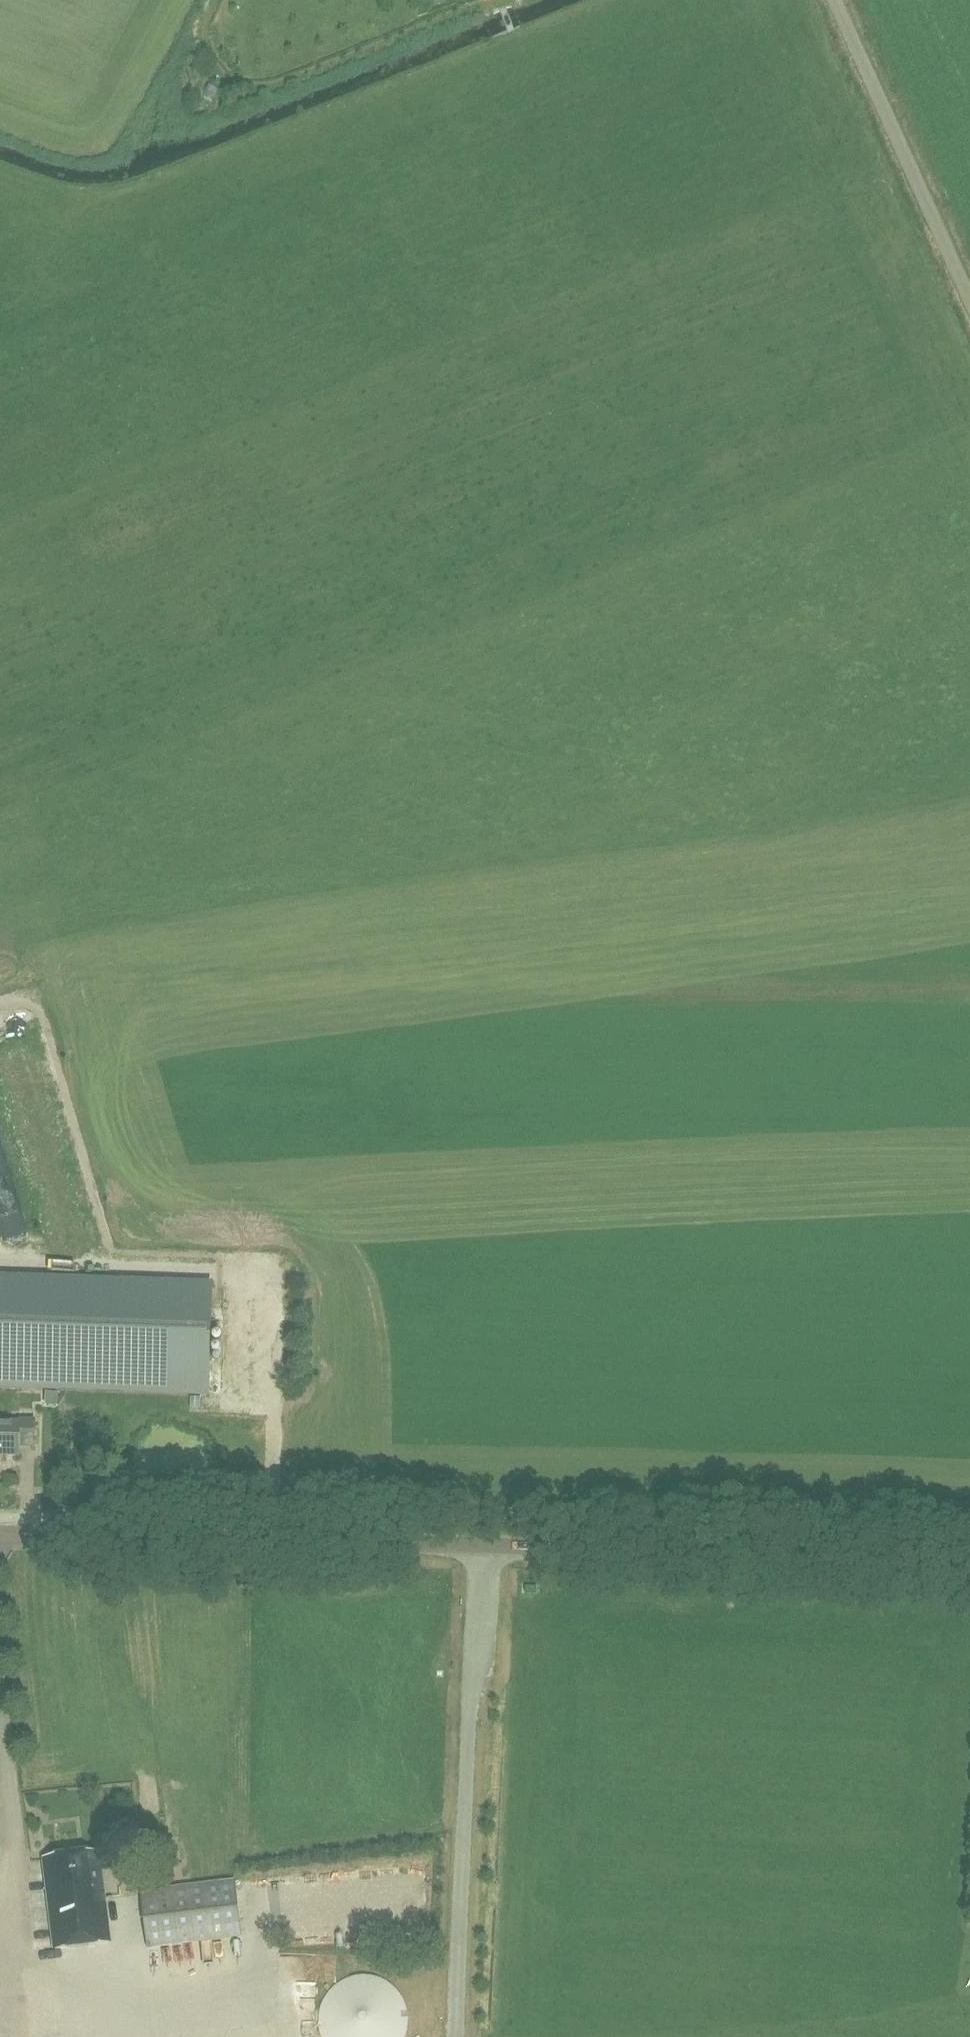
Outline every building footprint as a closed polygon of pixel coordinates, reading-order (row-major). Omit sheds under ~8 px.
[(210,1397),(213,1282),(0,1275),(0,1389),(210,1397)] [(0,1423),(0,1457),(20,1458),(20,1448),(35,1448),(35,1421),(20,1421),(20,1424),(0,1423)] [(111,1943),(100,1852),(46,1859),(57,1950),(111,1943)] [(148,1948),(243,1937),(236,1882),(142,1893),(148,1948)] [(397,1989),(393,1985),(389,1982),(384,1979),(379,1977),(374,1976),(368,1975),(363,1975),(358,1975),(352,1977),(347,1978),(342,1981),(338,1984),(334,1987),(330,1991),(327,1996),(325,2000),(323,2005),(321,2011),(321,2016),(321,2021),(321,2027),(323,2032),(325,2036),(404,2036),(405,2034),(407,2029),(408,2024),(408,2018),(408,2013),(407,2008),(405,2002),(403,1998),(400,1993),(397,1989)]
